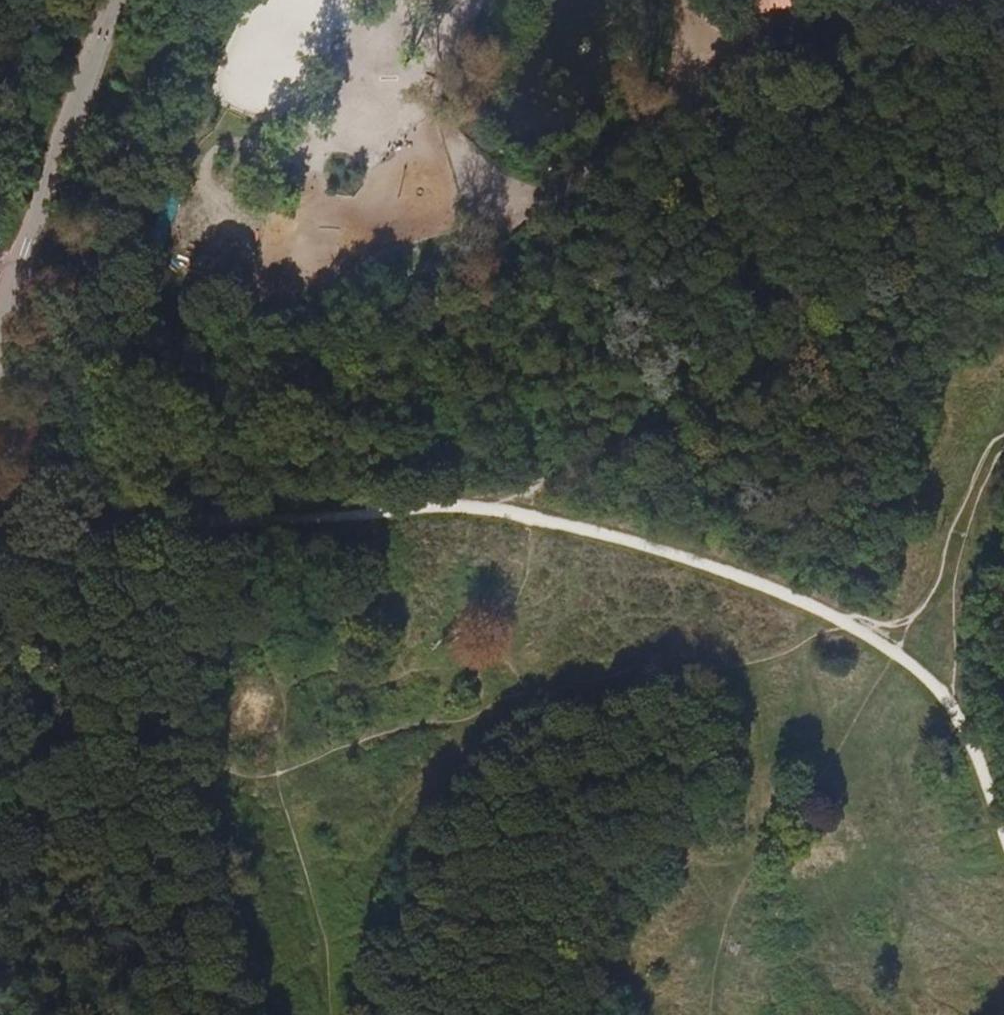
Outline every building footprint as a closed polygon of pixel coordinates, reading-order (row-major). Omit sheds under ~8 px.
[(752,12),(818,0),(750,0),(752,12)]
